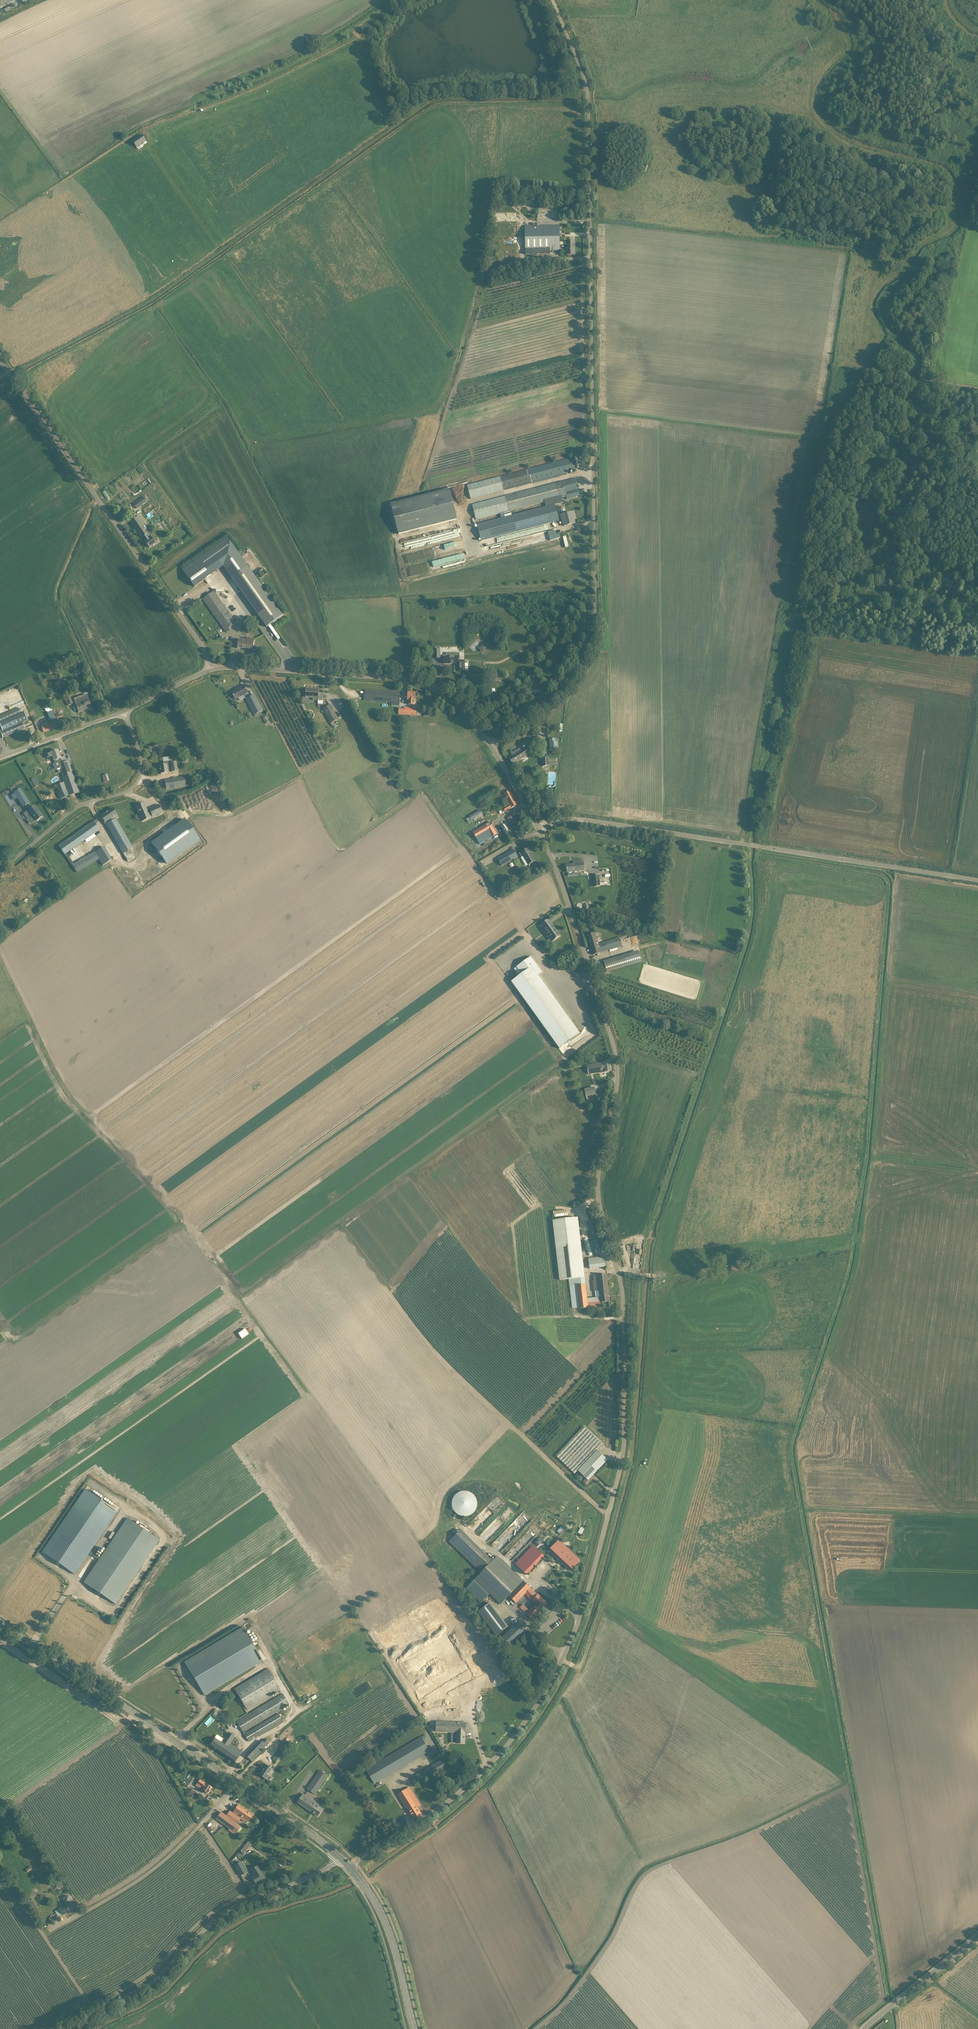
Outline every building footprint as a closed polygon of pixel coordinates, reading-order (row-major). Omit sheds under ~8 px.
[(142,137),(134,142),(136,146),(144,141),(142,137)] [(525,251),(560,251),(567,250),(567,255),(574,255),(574,251),(575,251),(575,242),(569,242),(569,245),(560,245),(559,225),(525,226),(525,251)] [(500,477),(467,486),(471,499),(504,491),(536,483),(562,476),(562,474),(563,474),(577,470),(574,458),(500,477)] [(579,477),(472,505),(476,521),(533,505),(545,502),(562,498),(566,496),(567,499),(579,496),(578,490),(582,489),(579,477)] [(397,534),(456,520),(449,491),(390,505),(397,534)] [(148,501),(147,499),(145,500),(143,497),(133,504),(136,509),(148,501)] [(501,518),(477,525),(482,541),(550,523),(548,516),(548,513),(556,511),(555,505),(561,503),(563,503),(562,498),(545,502),(546,507),(512,515),(501,518)] [(574,512),(569,513),(561,515),(564,526),(570,524),(575,523),(574,519),(575,518),(574,512)] [(149,548),(153,545),(155,543),(151,537),(151,536),(149,533),(147,534),(143,527),(145,525),(139,516),(131,521),(142,538),(145,536),(148,540),(145,542),(149,548)] [(572,546),(571,541),(567,541),(566,536),(563,536),(565,547),(572,546)] [(232,578),(248,567),(227,537),(200,558),(212,574),(223,566),(232,578)] [(195,587),(212,574),(200,558),(183,570),(195,587)] [(248,567),(232,578),(267,627),(272,624),(283,616),(248,567)] [(234,618),(231,614),(214,591),(207,596),(203,599),(223,627),(226,631),(232,626),(237,623),(234,618)] [(482,644),(478,648),(483,653),(489,647),(486,645),(489,642),(481,634),(475,641),(477,639),(482,644)] [(246,640),(244,640),(239,640),(238,648),(253,649),(254,644),(254,639),(247,638),(246,640)] [(447,655),(444,656),(444,659),(444,664),(450,663),(457,663),(457,672),(465,671),(465,660),(459,661),(459,658),(459,657),(459,655),(453,655),(453,653),(447,653),(447,655)] [(240,701),(245,698),(256,717),(258,715),(257,714),(263,710),(257,699),(254,695),(248,698),(246,694),(248,693),(244,685),(237,688),(237,689),(232,692),(234,697),(236,700),(239,698),(240,701)] [(325,693),(319,693),(319,690),(306,689),(306,697),(313,698),(313,700),(318,701),(318,700),(324,701),(325,693)] [(400,703),(400,698),(400,693),(365,690),(365,695),(364,700),(400,703)] [(408,692),(408,697),(408,699),(408,704),(415,705),(415,698),(416,693),(408,692)] [(80,703),(76,704),(76,705),(77,708),(79,712),(83,711),(85,710),(91,708),(90,703),(88,699),(87,694),(78,697),(79,702),(80,703)] [(331,724),(334,722),(338,720),(331,705),(323,709),(331,724)] [(404,707),(404,715),(416,716),(417,708),(404,707)] [(3,738),(25,728),(23,723),(28,720),(24,712),(21,713),(19,708),(0,716),(0,726),(2,731),(0,732),(3,738)] [(63,717),(57,719),(60,725),(66,723),(64,718),(63,717)] [(51,722),(41,726),(42,728),(44,732),(60,725),(57,719),(56,720),(51,722)] [(513,741),(516,745),(524,740),(521,736),(513,741)] [(556,738),(549,739),(550,749),(558,749),(558,742),(556,742),(556,738)] [(522,750),(520,748),(513,752),(514,755),(509,758),(513,764),(531,753),(527,747),(522,750)] [(61,772),(65,783),(67,790),(64,782),(56,785),(58,793),(57,793),(60,799),(61,799),(79,792),(68,761),(62,763),(61,758),(64,757),(63,754),(59,755),(58,750),(51,752),(52,755),(49,756),(48,754),(46,755),(47,760),(53,758),(55,763),(58,762),(60,768),(59,768),(60,769),(57,770),(58,773),(61,772)] [(164,765),(159,766),(161,774),(168,773),(171,772),(178,771),(177,761),(170,763),(170,761),(163,762),(164,765)] [(165,780),(166,789),(186,786),(184,777),(165,780)] [(14,793),(22,807),(29,803),(21,788),(14,793)] [(505,812),(513,807),(518,805),(510,791),(504,794),(508,802),(505,804),(506,807),(503,808),(505,812)] [(545,806),(549,804),(546,798),(540,801),(541,804),(544,803),(545,806)] [(159,805),(147,810),(144,803),(136,806),(143,821),(162,813),(159,805)] [(41,815),(36,809),(34,806),(32,808),(24,814),(28,819),(31,817),(35,822),(37,821),(42,817),(41,815)] [(130,851),(134,849),(133,847),(133,848),(116,819),(119,817),(112,808),(101,816),(105,823),(104,823),(105,825),(106,825),(123,854),(123,853),(123,854),(127,861),(134,858),(130,851)] [(480,810),(469,816),(472,820),(482,814),(480,810)] [(511,816),(507,818),(512,827),(518,824),(513,813),(510,815),(511,816)] [(199,840),(184,820),(152,843),(167,864),(199,840)] [(96,826),(95,824),(93,822),(59,846),(62,850),(65,854),(73,848),(87,838),(95,833),(99,830),(96,826)] [(489,822),(472,832),(479,844),(491,837),(497,834),(489,822)] [(523,834),(518,824),(512,827),(517,837),(523,834)] [(112,860),(104,847),(95,853),(99,859),(102,866),(112,860)] [(522,857),(524,856),(529,865),(536,861),(528,848),(519,853),(522,857)] [(502,866),(514,859),(518,856),(514,849),(510,852),(498,859),(502,866)] [(584,863),(583,860),(573,861),(573,864),(566,865),(567,872),(585,870),(584,863)] [(592,875),(594,887),(600,887),(600,885),(608,885),(607,882),(600,883),(599,875),(592,875)] [(550,935),(553,941),(560,936),(548,920),(540,926),(547,937),(550,935)] [(596,933),(592,934),(587,935),(593,955),(598,953),(622,946),(620,937),(599,944),(596,933)] [(559,1048),(580,1034),(538,975),(542,972),(531,957),(517,967),(522,974),(512,982),(559,1048)] [(607,971),(616,969),(613,959),(604,962),(607,971)] [(610,1061),(605,1062),(603,1062),(603,1063),(587,1065),(589,1074),(603,1071),(603,1072),(612,1071),(610,1061)] [(586,1097),(596,1095),(598,1094),(597,1091),(595,1092),(595,1087),(585,1089),(586,1097)] [(579,1309),(596,1307),(601,1306),(601,1303),(610,1301),(607,1274),(593,1276),(594,1280),(593,1280),(594,1292),(595,1291),(596,1297),(587,1298),(577,1217),(553,1220),(560,1280),(569,1279),(572,1309),(579,1308),(579,1309)] [(589,1268),(605,1267),(605,1257),(589,1257),(589,1268)] [(575,1474),(578,1471),(586,1478),(583,1482),(587,1486),(595,1478),(593,1476),(608,1460),(597,1450),(602,1445),(584,1427),(556,1456),(575,1474)] [(85,1489),(42,1552),(75,1574),(89,1553),(99,1560),(84,1582),(116,1604),(159,1540),(148,1532),(150,1529),(140,1522),(138,1525),(127,1518),(100,1558),(90,1551),(118,1511),(85,1489)] [(451,1511),(472,1518),(479,1496),(458,1489),(451,1511)] [(505,1599),(509,1596),(516,1603),(525,1594),(531,1588),(523,1581),(497,1557),(494,1561),(474,1542),(461,1530),(450,1542),(482,1572),(479,1575),(505,1599)] [(536,1542),(534,1544),(536,1546),(537,1547),(538,1545),(539,1546),(543,1542),(542,1541),(544,1540),(541,1537),(539,1538),(535,1542),(536,1542)] [(552,1552),(569,1568),(578,1559),(560,1542),(552,1552)] [(518,1562),(516,1564),(526,1574),(527,1574),(543,1557),(533,1547),(518,1562)] [(475,1580),(467,1589),(481,1603),(490,1594),(475,1580)] [(533,1600),(533,1601),(536,1604),(529,1611),(526,1614),(532,1619),(548,1604),(544,1600),(531,1588),(525,1594),(531,1600),(533,1599),(533,1600)] [(489,1600),(477,1609),(495,1633),(507,1625),(489,1600)] [(526,1632),(517,1623),(503,1637),(511,1646),(526,1632)] [(185,1662),(205,1696),(263,1661),(243,1627),(185,1662)] [(268,1669),(234,1689),(247,1710),(280,1690),(268,1669)] [(283,1721),(278,1714),(247,1732),(246,1730),(277,1712),(289,1705),(283,1694),(237,1722),(248,1741),(283,1721)] [(446,1700),(446,1715),(461,1715),(461,1700),(446,1700)] [(216,1711),(212,1714),(216,1720),(220,1717),(216,1711)] [(436,1732),(452,1733),(457,1733),(456,1740),(452,1739),(452,1743),(457,1743),(465,1744),(465,1738),(465,1733),(466,1733),(466,1723),(461,1723),(436,1722),(436,1732)] [(215,1738),(213,1741),(210,1745),(235,1762),(237,1758),(242,1751),(230,1743),(235,1736),(228,1732),(221,1742),(215,1738)] [(421,1737),(366,1769),(374,1784),(430,1751),(421,1737)] [(282,1745),(272,1759),(276,1762),(278,1758),(280,1760),(288,1748),(289,1749),(292,1745),(286,1741),(283,1745),(282,1745)] [(252,1761),(257,1756),(252,1751),(247,1756),(252,1761)] [(447,1768),(444,1764),(442,1760),(412,1777),(417,1786),(447,1768)] [(266,1780),(269,1775),(268,1775),(272,1769),(266,1765),(259,1775),(266,1780)] [(328,1776),(320,1771),(308,1789),(311,1792),(315,1786),(320,1789),(328,1776)] [(192,1773),(184,1784),(188,1787),(196,1777),(196,1776),(192,1773)] [(200,1780),(197,1784),(196,1785),(202,1790),(208,1794),(212,1788),(200,1780)] [(419,1810),(415,1803),(418,1801),(409,1787),(399,1794),(411,1814),(414,1819),(422,1814),(419,1810)] [(189,1798),(194,1792),(190,1789),(186,1795),(189,1798)] [(304,1794),(301,1798),(298,1802),(318,1816),(321,1812),(323,1809),(318,1806),(319,1804),(304,1794)] [(240,1819),(242,1820),(243,1819),(248,1822),(250,1819),(253,1815),(238,1805),(232,1813),(229,1811),(226,1816),(221,1812),(216,1819),(236,1834),(237,1832),(240,1827),(241,1826),(237,1824),(240,1819)] [(241,1862),(234,1865),(238,1871),(240,1876),(241,1876),(238,1871),(244,1868),(241,1862)] [(255,1883),(264,1878),(261,1873),(257,1866),(251,1869),(255,1875),(251,1877),(255,1883)] [(59,1909),(55,1911),(56,1914),(58,1917),(62,1915),(66,1913),(69,1912),(72,1910),(77,1908),(74,1901),(71,1902),(71,1901),(69,1896),(63,1898),(66,1904),(66,1903),(66,1904),(66,1905),(66,1906),(59,1909)] [(33,1899),(29,1902),(32,1908),(37,1905),(33,1899)]
